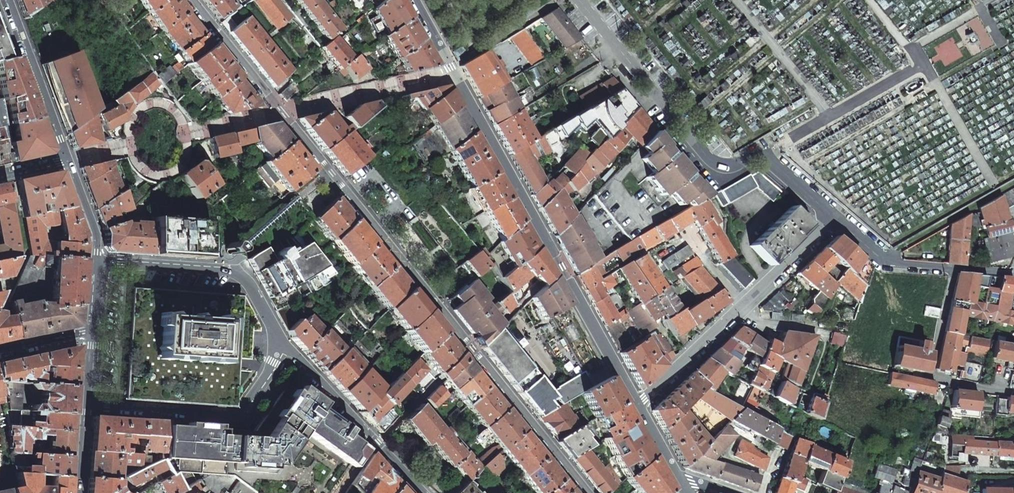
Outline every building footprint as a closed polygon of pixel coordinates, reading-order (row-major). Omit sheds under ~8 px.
[(50,0),(17,0),(20,8),(23,17),(50,0)] [(149,13),(166,0),(140,0),(149,13)] [(149,13),(162,32),(163,31),(187,13),(179,0),(166,0),(149,13)] [(219,20),(234,8),(228,0),(203,0),(219,20)] [(276,29),(293,14),(283,0),(253,0),(276,29)] [(327,40),(341,28),(318,0),(296,0),(327,40)] [(373,10),(386,34),(410,17),(403,4),(401,0),(384,0),(373,10)] [(541,18),(565,48),(580,39),(556,9),(541,18)] [(187,13),(163,31),(189,64),(214,45),(209,40),(187,13)] [(236,26),(229,32),(245,53),(249,58),(262,73),(273,87),(291,71),(248,17),(236,26)] [(386,34),(383,36),(397,59),(399,58),(423,40),(420,35),(410,17),(386,34)] [(229,18),(221,23),(229,32),(236,26),(229,18)] [(547,58),(525,28),(510,36),(532,66),(547,58)] [(335,36),(322,47),(339,69),(358,55),(361,52),(359,48),(356,44),(355,45),(346,33),(342,36),(353,51),(350,54),(335,36)] [(9,59),(0,36),(0,61),(9,59)] [(423,40),(399,58),(408,74),(439,67),(426,45),(423,40)] [(147,43),(140,48),(143,54),(151,48),(147,43)] [(361,52),(367,48),(364,43),(359,48),(361,52)] [(189,64),(188,65),(202,82),(227,61),(224,58),(214,45),(189,64)] [(458,60),(467,55),(462,47),(453,52),(458,60)] [(367,48),(361,52),(365,57),(371,52),(367,48)] [(498,65),(495,62),(488,50),(460,66),(463,71),(478,97),(506,81),(507,81),(500,69),(503,67),(501,63),(498,65)] [(77,51),(42,64),(67,134),(96,113),(99,110),(77,51)] [(339,69),(338,69),(344,76),(346,75),(348,73),(354,80),(369,69),(358,55),(339,69)] [(0,61),(0,86),(2,96),(3,101),(7,100),(12,124),(40,118),(28,87),(17,57),(9,59),(0,61)] [(501,59),(495,62),(498,65),(501,63),(503,67),(505,66),(501,59)] [(169,66),(156,76),(162,85),(184,68),(179,61),(170,68),(169,66)] [(227,61),(202,82),(209,91),(216,98),(229,88),(240,78),(237,75),(227,61)] [(152,72),(124,92),(133,104),(156,87),(158,89),(160,91),(165,88),(162,85),(156,76),(152,72)] [(240,78),(229,88),(247,110),(260,107),(259,102),(250,90),(240,78)] [(621,89),(612,78),(601,84),(608,96),(621,89)] [(486,112),(493,126),(519,111),(521,109),(506,81),(478,97),(486,112)] [(202,82),(194,88),(202,97),(209,91),(202,82)] [(291,84),(280,93),(282,96),(286,101),(297,91),(291,84)] [(608,96),(601,84),(578,98),(585,110),(608,96)] [(423,111),(451,90),(449,86),(407,95),(408,100),(414,99),(422,111),(423,111)] [(229,88),(216,98),(228,114),(237,112),(247,110),(229,88)] [(590,117),(599,128),(580,148),(589,157),(620,125),(637,107),(631,100),(621,89),(608,96),(585,110),(571,118),(577,128),(590,117)] [(423,111),(434,125),(460,105),(458,102),(451,90),(423,111)] [(124,92),(99,110),(96,113),(101,122),(105,131),(125,121),(126,116),(128,113),(131,109),(134,106),(133,104),(124,92)] [(4,164),(11,162),(14,162),(7,125),(3,101),(2,96),(0,96),(0,147),(4,164)] [(356,126),(374,112),(381,107),(379,105),(377,101),(370,103),(359,105),(344,117),(350,124),(353,129),(354,128),(356,126)] [(434,125),(449,151),(474,132),(472,127),(460,105),(434,125)] [(377,117),(384,111),(381,107),(374,112),(377,117)] [(656,131),(637,107),(620,125),(630,136),(640,147),(656,131)] [(502,141),(509,155),(524,146),(535,139),(519,111),(493,126),(494,128),(502,141)] [(314,138),(324,150),(346,134),(349,132),(353,129),(350,124),(343,129),(332,115),(330,112),(299,119),(314,138)] [(96,113),(67,134),(71,144),(73,149),(78,148),(99,143),(98,140),(94,124),(101,122),(96,113)] [(34,157),(49,154),(52,150),(46,133),(40,118),(12,124),(7,125),(14,162),(34,157)] [(571,118),(555,128),(561,139),(562,137),(569,131),(571,133),(577,128),(571,118)] [(277,124),(253,129),(255,141),(255,143),(268,160),(292,142),(284,133),(277,124)] [(594,173),(625,142),(628,145),(632,141),(629,138),(630,136),(620,125),(589,157),(571,176),(568,179),(539,208),(552,230),(554,235),(573,215),(562,195),(573,190),(574,191),(591,177),(593,179),(596,175),(594,173)] [(356,126),(354,128),(363,139),(365,137),(356,126)] [(533,161),(553,149),(565,142),(562,137),(561,139),(555,128),(535,139),(524,146),(533,161)] [(231,134),(210,138),(215,158),(237,153),(236,149),(238,148),(238,146),(255,141),(253,129),(231,134)] [(427,130),(421,135),(424,139),(430,134),(427,130)] [(656,131),(640,147),(647,154),(640,159),(652,172),(646,177),(662,196),(668,192),(679,205),(685,200),(690,207),(706,198),(709,196),(697,181),(695,182),(666,148),(668,146),(656,131)] [(346,134),(324,150),(336,166),(344,176),(369,157),(349,132),(346,134)] [(449,151),(471,188),(497,173),(486,153),(474,132),(449,151)] [(374,153),(376,151),(367,140),(365,142),(374,153)] [(313,168),(292,142),(268,160),(265,163),(278,180),(289,192),(315,171),(313,168)] [(565,142),(553,149),(560,163),(571,153),(565,142)] [(624,154),(629,158),(638,149),(634,144),(624,154)] [(519,173),(532,195),(543,184),(545,183),(533,161),(524,146),(509,155),(519,173)] [(580,148),(561,166),(564,169),(571,176),(589,157),(580,148)] [(81,168),(80,168),(89,191),(96,209),(111,200),(123,191),(112,161),(81,168)] [(190,168),(179,176),(195,199),(217,184),(203,163),(197,167),(192,171),(190,168)] [(260,166),(274,183),(278,180),(265,163),(260,166)] [(714,193),(721,207),(756,187),(773,201),(783,189),(759,167),(748,173),(749,174),(720,190),(720,189),(714,193)] [(571,176),(564,169),(562,172),(568,179),(571,176)] [(601,179),(605,183),(611,178),(614,174),(610,170),(601,179)] [(24,218),(73,207),(67,190),(60,172),(45,175),(17,181),(24,218)] [(535,201),(539,208),(568,179),(562,172),(552,181),(552,182),(552,184),(547,189),(545,187),(543,184),(532,195),(535,201)] [(497,173),(471,188),(474,193),(477,197),(474,199),(475,201),(478,200),(485,212),(486,211),(511,197),(504,185),(497,173)] [(19,257),(7,183),(0,185),(0,228),(3,245),(0,246),(0,261),(19,257)] [(146,183),(129,198),(132,207),(143,198),(153,190),(146,183)] [(123,191),(111,200),(115,213),(120,212),(131,208),(132,207),(129,198),(126,192),(125,190),(123,191)] [(1012,205),(1013,204),(1013,196),(1011,190),(1005,193),(1012,205)] [(1001,196),(1004,210),(1012,205),(1005,193),(1001,196)] [(979,208),(982,220),(979,221),(978,221),(980,227),(981,229),(984,229),(1007,222),(1005,216),(1004,210),(1001,196),(979,208)] [(344,207),(336,197),(314,219),(332,242),(355,220),(344,207)] [(486,211),(502,241),(524,221),(519,212),(511,197),(486,211)] [(132,207),(131,208),(132,211),(134,209),(138,213),(144,213),(151,208),(143,198),(132,207)] [(620,264),(693,221),(719,263),(733,255),(724,241),(726,240),(722,232),(720,233),(715,225),(720,222),(715,215),(716,215),(706,198),(690,207),(631,240),(600,260),(596,262),(598,264),(613,256),(614,256),(617,254),(621,259),(618,261),(620,264)] [(111,200),(96,209),(100,221),(103,229),(119,223),(115,213),(111,200)] [(196,206),(185,202),(184,208),(184,210),(197,211),(196,206)] [(780,252),(782,254),(798,238),(805,232),(804,230),(809,225),(792,206),(750,246),(767,264),(780,252)] [(30,255),(83,259),(84,248),(85,237),(73,207),(24,218),(29,242),(30,255)] [(124,222),(120,212),(115,213),(119,223),(124,222)] [(969,215),(967,230),(980,227),(978,221),(979,221),(977,213),(969,215)] [(573,215),(554,235),(559,243),(576,274),(596,262),(600,260),(591,243),(594,242),(587,229),(584,230),(575,214),(573,215)] [(951,224),(947,264),(964,265),(967,230),(969,215),(969,214),(951,224)] [(208,220),(154,218),(153,224),(151,255),(153,255),(153,253),(179,254),(205,256),(205,258),(206,259),(211,218),(208,217),(208,220)] [(339,249),(341,252),(351,265),(374,243),(364,231),(355,220),(332,242),(339,249)] [(500,243),(514,267),(539,247),(527,226),(524,221),(502,241),(500,243)] [(119,223),(103,229),(105,235),(104,246),(109,252),(151,255),(153,224),(131,222),(125,224),(124,222),(119,223)] [(986,238),(1010,232),(1008,227),(1007,222),(984,229),(986,238)] [(289,235),(253,251),(246,254),(246,255),(276,311),(287,306),(290,306),(337,279),(300,232),(298,229),(289,235)] [(48,232),(44,232),(45,241),(57,242),(57,237),(48,236),(48,232)] [(1013,254),(1013,249),(1010,232),(986,238),(983,239),(989,261),(1012,255),(1013,254)] [(845,269),(863,287),(870,267),(864,261),(858,256),(849,248),(848,247),(848,246),(843,242),(836,236),(823,249),(834,260),(845,269)] [(227,249),(226,250),(226,251),(226,252),(227,253),(228,254),(230,254),(231,254),(232,255),(233,254),(234,253),(237,252),(239,251),(240,250),(239,247),(239,246),(239,245),(238,244),(237,243),(236,242),(233,242),(232,242),(231,243),(228,247),(227,248),(227,249)] [(383,255),(374,243),(351,265),(346,270),(349,273),(354,268),(370,288),(393,267),(383,255)] [(687,246),(664,260),(661,262),(666,270),(693,254),(687,246)] [(509,292),(515,304),(523,297),(517,287),(533,274),(542,284),(544,287),(555,277),(553,274),(552,271),(541,251),(539,247),(514,267),(506,273),(501,277),(509,292)] [(465,262),(477,277),(481,273),(489,267),(484,258),(488,254),(483,248),(480,251),(467,261),(465,262)] [(818,254),(808,262),(821,273),(829,265),(834,260),(823,249),(818,254)] [(82,281),(83,259),(30,255),(25,265),(42,267),(54,268),(52,304),(52,308),(80,305),(82,281)] [(643,255),(630,262),(653,296),(665,288),(643,255)] [(733,255),(719,263),(744,289),(755,279),(733,255)] [(0,261),(0,278),(10,276),(19,257),(0,261)] [(696,258),(672,272),(677,280),(680,278),(682,277),(699,266),(700,264),(696,258)] [(493,263),(501,277),(506,273),(499,259),(493,263)] [(845,269),(834,260),(829,265),(840,274),(845,269)] [(584,289),(599,281),(598,279),(597,278),(603,274),(598,264),(596,262),(576,274),(583,287),(583,288),(584,289)] [(618,269),(640,304),(653,296),(630,262),(618,269)] [(798,273),(812,287),(823,275),(821,273),(808,262),(799,272),(798,273)] [(42,267),(25,265),(9,302),(6,308),(11,307),(12,316),(13,316),(18,339),(49,332),(79,326),(80,305),(52,308),(52,304),(41,303),(41,301),(37,301),(38,302),(25,304),(42,267)] [(699,266),(682,277),(689,286),(688,287),(689,289),(691,288),(702,300),(720,290),(699,266)] [(407,285),(393,267),(370,288),(388,310),(410,289),(407,285)] [(840,274),(834,281),(858,302),(863,287),(845,269),(840,274)] [(594,307),(605,325),(617,318),(606,297),(607,296),(606,294),(605,295),(603,291),(615,284),(613,279),(616,277),(614,272),(599,281),(584,289),(594,307)] [(965,274),(958,273),(952,300),(966,302),(967,303),(971,303),(972,298),(975,299),(976,296),(972,295),(975,282),(985,283),(987,276),(965,274)] [(812,303),(821,311),(827,299),(834,286),(823,275),(812,287),(818,291),(811,299),(811,303),(812,303)] [(537,308),(544,320),(552,316),(571,305),(558,282),(555,277),(544,287),(531,298),(537,308)] [(1001,277),(997,293),(994,308),(1007,311),(1008,306),(1013,307),(1013,302),(1009,300),(1013,278),(1001,277)] [(489,299),(473,280),(472,280),(467,285),(449,300),(450,301),(455,307),(452,310),(471,333),(474,331),(478,336),(475,338),(479,343),(481,347),(498,331),(497,330),(504,324),(502,322),(497,317),(504,311),(495,303),(490,307),(486,302),(489,299)] [(640,304),(627,312),(630,316),(642,336),(656,326),(653,321),(658,317),(660,320),(665,316),(666,318),(680,310),(679,307),(681,305),(679,303),(677,304),(666,287),(665,288),(653,296),(640,304)] [(127,343),(124,398),(234,406),(259,371),(262,366),(264,362),(265,355),(265,340),(265,336),(264,332),(263,329),(248,296),(179,292),(163,291),(131,289),(127,343)] [(419,299),(410,289),(388,310),(406,332),(428,311),(419,299)] [(781,289),(761,308),(763,311),(771,312),(783,313),(794,299),(793,298),(796,295),(793,292),(789,297),(781,289)] [(365,293),(361,290),(352,299),(355,302),(365,293)] [(702,300),(710,313),(730,301),(720,290),(702,300)] [(967,303),(965,315),(992,320),(994,308),(997,293),(986,291),(983,306),(971,303),(967,303)] [(504,311),(505,313),(515,304),(509,292),(497,302),(495,303),(504,311)] [(693,324),(699,332),(704,327),(699,321),(710,313),(702,300),(684,311),(693,324)] [(966,302),(952,300),(949,311),(945,332),(959,335),(966,302)] [(806,310),(816,316),(817,317),(821,311),(812,303),(806,310)] [(924,315),(938,318),(940,311),(941,311),(941,308),(926,305),(924,315)] [(287,306),(276,311),(290,334),(291,338),(302,324),(287,306)] [(544,320),(537,308),(534,309),(541,321),(544,320)] [(680,310),(666,318),(664,319),(675,336),(693,324),(684,311),(682,308),(680,310)] [(844,308),(840,319),(852,320),(855,311),(844,308)] [(992,320),(1013,325),(1013,312),(1007,311),(994,308),(992,320)] [(437,322),(428,311),(406,332),(423,353),(424,353),(445,332),(437,322)] [(18,339),(13,316),(12,316),(6,317),(5,314),(5,313),(4,313),(0,312),(0,343),(18,339)] [(617,347),(619,350),(632,343),(620,322),(630,316),(627,312),(617,318),(605,325),(617,347)] [(771,312),(771,319),(802,322),(803,315),(783,313),(771,312)] [(302,324),(291,338),(292,338),(299,346),(304,351),(325,331),(309,316),(302,324)] [(356,341),(336,320),(333,323),(351,342),(348,344),(350,347),(356,341)] [(526,402),(538,417),(554,408),(548,401),(555,398),(560,404),(581,393),(611,377),(605,367),(587,377),(584,372),(556,387),(556,388),(551,390),(514,345),(518,343),(503,325),(497,330),(498,331),(481,347),(489,356),(526,402)] [(539,327),(536,329),(545,342),(547,340),(539,327)] [(718,348),(739,362),(742,359),(735,354),(741,345),(753,354),(761,359),(766,345),(742,328),(739,328),(718,348)] [(346,351),(326,330),(325,331),(304,351),(316,363),(325,373),(346,351)] [(445,332),(424,353),(434,365),(444,377),(446,380),(468,360),(465,357),(460,351),(445,332)] [(816,336),(783,332),(778,344),(773,357),(777,359),(786,363),(801,371),(816,336)] [(830,343),(843,346),(846,336),(833,332),(830,343)] [(945,332),(936,369),(945,371),(944,373),(948,374),(952,375),(953,373),(951,373),(959,340),(967,341),(966,345),(968,345),(968,348),(985,352),(988,340),(959,335),(945,332)] [(658,334),(655,335),(664,349),(669,357),(671,359),(674,356),(671,350),(671,348),(664,337),(662,339),(658,334)] [(631,372),(640,388),(664,366),(659,360),(656,357),(655,355),(644,337),(620,353),(631,372)] [(897,346),(893,366),(924,372),(926,360),(928,352),(923,352),(925,342),(899,337),(898,342),(917,346),(916,350),(897,346)] [(766,345),(761,359),(757,366),(771,372),(777,359),(773,357),(778,344),(769,340),(766,345)] [(1013,363),(1013,345),(995,341),(994,341),(993,348),(991,358),(1002,360),(1013,363)] [(40,384),(74,386),(76,364),(77,346),(41,354),(40,384)] [(384,349),(380,346),(376,350),(381,355),(385,351),(384,349)] [(727,373),(730,374),(739,362),(718,348),(708,359),(720,368),(723,370),(727,373)] [(367,369),(348,349),(346,351),(325,373),(335,384),(343,392),(367,369)] [(656,357),(659,360),(664,366),(671,359),(669,357),(664,349),(655,355),(656,357)] [(0,363),(0,378),(2,377),(3,382),(18,383),(18,378),(19,378),(22,379),(24,378),(27,380),(31,380),(31,384),(40,384),(41,354),(19,359),(0,363)] [(744,360),(741,364),(753,371),(755,372),(757,366),(761,359),(753,354),(748,362),(744,360)] [(417,359),(401,374),(410,386),(418,378),(427,370),(417,359)] [(720,368),(708,359),(693,372),(707,385),(704,388),(708,391),(723,370),(720,368)] [(471,364),(468,360),(446,380),(454,390),(477,371),(471,364)] [(958,379),(977,383),(982,364),(964,360),(958,379)] [(801,371),(786,363),(782,375),(781,377),(780,378),(795,386),(801,371)] [(753,375),(748,384),(762,391),(771,372),(757,366),(755,372),(753,375)] [(386,388),(367,369),(343,392),(353,403),(361,411),(380,394),(386,388)] [(727,373),(723,370),(708,391),(712,393),(727,373)] [(479,374),(477,371),(454,390),(466,406),(489,386),(479,374)] [(680,385),(652,411),(656,419),(662,428),(682,409),(686,405),(688,403),(695,397),(704,388),(707,385),(693,372),(680,385)] [(889,373),(887,385),(904,388),(903,394),(911,395),(912,390),(932,394),(934,383),(924,381),(924,380),(889,373)] [(380,394),(391,405),(392,406),(411,388),(410,386),(401,374),(386,388),(380,394)] [(581,393),(595,418),(624,402),(618,390),(611,377),(581,393)] [(167,458),(168,476),(175,472),(186,487),(196,482),(191,473),(233,476),(240,480),(257,492),(261,492),(305,431),(351,464),(355,467),(368,449),(347,433),(350,429),(346,427),(346,426),(322,408),(325,403),(320,399),(291,379),(254,432),(166,425),(167,458)] [(3,382),(0,381),(2,402),(4,409),(16,410),(18,383),(3,382)] [(777,390),(774,397),(796,408),(798,404),(789,400),(794,388),(781,381),(777,390)] [(40,384),(31,384),(34,390),(40,390),(39,405),(32,405),(29,410),(29,411),(34,411),(72,414),(73,399),(74,386),(40,384)] [(446,392),(440,385),(425,400),(432,409),(446,397),(444,394),(446,392)] [(497,397),(489,386),(466,406),(481,423),(475,425),(473,427),(471,428),(476,435),(478,433),(484,428),(507,409),(497,397)] [(704,388),(695,397),(730,421),(742,409),(712,393),(708,391),(704,388)] [(953,390),(951,408),(976,411),(978,393),(960,391),(953,390)] [(813,393),(806,413),(818,420),(826,398),(813,393)] [(381,433),(400,414),(392,406),(391,405),(380,394),(361,411),(360,412),(371,424),(371,423),(378,430),(381,433)] [(995,414),(1006,416),(1006,412),(1013,413),(1013,398),(1007,397),(1007,400),(996,398),(995,414)] [(595,418),(606,438),(636,422),(627,407),(624,402),(595,418)] [(547,428),(556,440),(580,427),(572,414),(570,415),(563,403),(560,404),(554,408),(538,417),(547,428)] [(688,403),(686,405),(701,421),(703,420),(688,403)] [(467,482),(481,470),(467,453),(468,451),(463,445),(459,441),(454,434),(453,435),(445,426),(442,430),(420,404),(404,420),(426,445),(430,442),(451,467),(454,464),(462,473),(460,474),(467,482)] [(16,410),(4,409),(8,426),(28,428),(28,425),(26,425),(27,411),(16,410)] [(516,420),(507,409),(484,428),(489,434),(499,445),(493,448),(490,450),(477,461),(483,468),(503,451),(525,431),(516,420)] [(677,456),(683,467),(709,442),(682,409),(662,428),(671,446),(677,456)] [(766,422),(742,409),(730,421),(729,422),(732,425),(735,423),(757,435),(756,441),(763,444),(766,440),(773,444),(779,430),(775,427),(766,422)] [(950,411),(941,409),(935,425),(933,432),(947,434),(944,427),(947,419),(949,420),(950,411)] [(72,414),(34,411),(33,422),(31,422),(31,428),(71,430),(72,421),(72,414)] [(141,420),(92,417),(91,435),(90,450),(139,454),(141,420)] [(778,422),(768,417),(766,422),(775,427),(778,422)] [(167,458),(166,425),(166,422),(153,421),(141,420),(139,454),(138,467),(137,472),(167,458)] [(606,438),(604,439),(626,478),(654,456),(645,439),(636,422),(606,438)] [(705,422),(703,424),(710,431),(715,436),(716,434),(711,429),(705,422)] [(28,428),(8,426),(11,453),(25,454),(26,443),(28,443),(28,439),(40,439),(40,435),(51,436),(50,450),(43,450),(43,455),(70,456),(71,442),(71,430),(31,428),(28,428)] [(683,467),(684,467),(710,477),(715,478),(742,487),(754,492),(760,476),(721,463),(722,461),(717,459),(716,462),(710,460),(734,435),(725,426),(716,434),(715,436),(709,442),(683,467)] [(563,449),(570,457),(586,448),(592,445),(586,437),(588,436),(580,427),(556,440),(563,449)] [(478,433),(476,435),(474,437),(479,443),(489,434),(484,428),(478,433)] [(351,464),(305,431),(261,492),(330,492),(351,464)] [(535,443),(525,431),(503,451),(523,477),(546,457),(535,443)] [(781,431),(776,443),(786,449),(791,436),(781,431)] [(469,440),(465,436),(459,441),(463,445),(469,440)] [(962,450),(962,454),(993,456),(994,442),(964,440),(964,437),(955,436),(955,437),(951,436),(951,440),(954,440),(954,443),(959,443),(958,449),(962,450)] [(775,492),(801,492),(806,480),(799,477),(805,463),(823,470),(829,455),(809,447),(810,444),(796,438),(775,492)] [(1009,457),(1013,458),(1013,444),(1013,441),(1013,440),(1008,440),(1008,439),(995,438),(994,442),(993,456),(1009,457)] [(735,454),(734,456),(763,470),(767,458),(751,450),(752,447),(741,441),(736,451),(734,450),(733,453),(735,454)] [(599,492),(607,492),(620,482),(619,480),(610,463),(603,468),(586,448),(570,457),(573,460),(598,492),(599,492)] [(139,454),(90,450),(89,466),(88,478),(117,481),(119,465),(138,467),(139,454)] [(68,477),(69,465),(70,456),(43,455),(25,454),(11,453),(15,473),(68,477)] [(351,484),(352,485),(359,492),(392,492),(399,482),(387,469),(373,454),(351,484)] [(846,462),(829,455),(823,470),(817,483),(836,491),(839,482),(846,462)] [(654,456),(626,478),(637,492),(667,492),(673,489),(662,470),(654,456)] [(546,457),(523,477),(537,492),(546,492),(563,479),(554,468),(546,457)] [(167,458),(137,472),(124,478),(128,487),(129,487),(143,479),(153,474),(156,479),(148,483),(150,487),(156,483),(168,476),(167,458)] [(902,485),(910,489),(916,473),(917,473),(921,460),(914,458),(909,470),(903,468),(901,475),(905,477),(902,485)] [(905,491),(892,487),(893,484),(891,483),(895,471),(878,465),(874,477),(880,479),(878,485),(880,486),(878,492),(905,492),(905,491)] [(965,482),(954,479),(958,466),(943,466),(938,479),(934,492),(962,492),(965,482)] [(175,472),(168,476),(156,483),(162,492),(176,492),(186,487),(175,472)] [(9,490),(10,492),(67,492),(68,477),(15,473),(19,488),(9,490)] [(910,489),(909,492),(934,492),(938,479),(917,473),(916,473),(910,489)] [(124,478),(119,481),(117,481),(88,478),(87,491),(87,492),(120,492),(118,490),(128,487),(124,478)] [(9,490),(3,491),(0,479),(0,492),(10,492),(9,490)] [(143,479),(129,487),(132,492),(146,484),(143,479)] [(498,487),(492,479),(488,482),(496,491),(494,492),(503,492),(498,487)] [(563,479),(546,492),(564,492),(570,488),(569,486),(563,479)] [(176,492),(195,492),(203,487),(199,480),(196,482),(186,487),(176,492)] [(240,480),(230,492),(257,492),(240,480)] [(400,482),(399,482),(392,492),(410,492),(400,482)] [(455,492),(477,492),(467,482),(455,492)] [(839,482),(836,491),(835,492),(869,492),(839,482)] [(510,488),(507,484),(506,486),(503,483),(498,487),(503,492),(505,492),(510,488)] [(352,485),(350,487),(349,489),(348,491),(350,492),(359,492),(352,485)]
